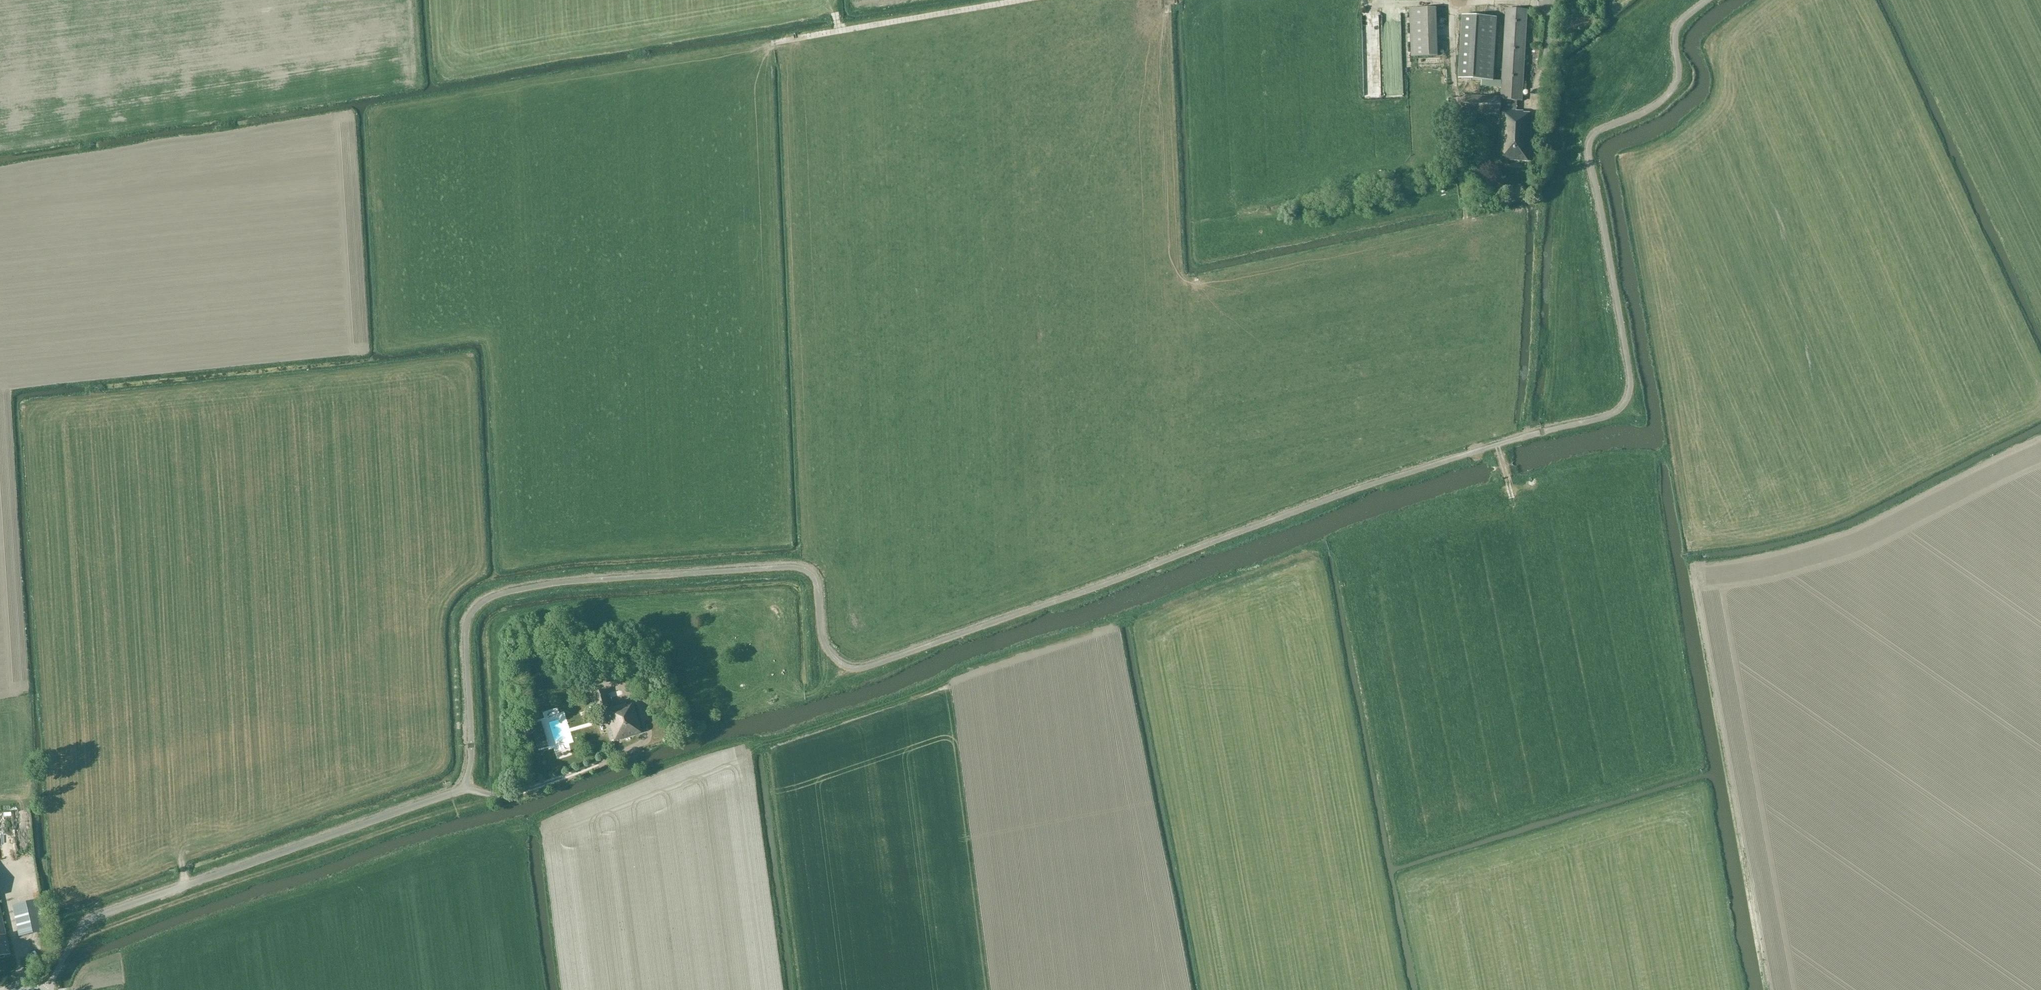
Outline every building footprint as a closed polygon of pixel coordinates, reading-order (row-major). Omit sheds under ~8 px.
[(1412,56),(1438,55),(1436,7),(1410,8),(1412,56)] [(1517,102),(1522,103),(1527,11),(1506,10),(1502,81),(1494,81),(1497,17),(1461,15),(1458,79),(1482,80),(1481,87),(1502,88),(1501,99),(1465,97),(1464,114),(1500,116),(1498,160),(1528,162),(1531,112),(1517,112),(1517,102)] [(1382,64),(1382,82),(1401,82),(1401,49),(1386,49),(1386,64),(1382,64)] [(1893,485),(1903,476),(1896,468),(1886,477),(1893,485)] [(611,699),(606,700),(604,690),(593,693),(598,711),(602,709),(611,742),(641,733),(632,703),(625,706),(625,704),(613,707),(611,699)] [(530,725),(524,727),(527,736),(533,734),(538,751),(548,748),(541,722),(530,725)] [(8,883),(10,894),(33,890),(32,884),(25,886),(24,881),(8,883)] [(12,906),(19,937),(46,931),(40,900),(12,906)] [(8,943),(3,926),(6,925),(4,917),(2,917),(0,910),(0,956),(10,954),(8,943)]
